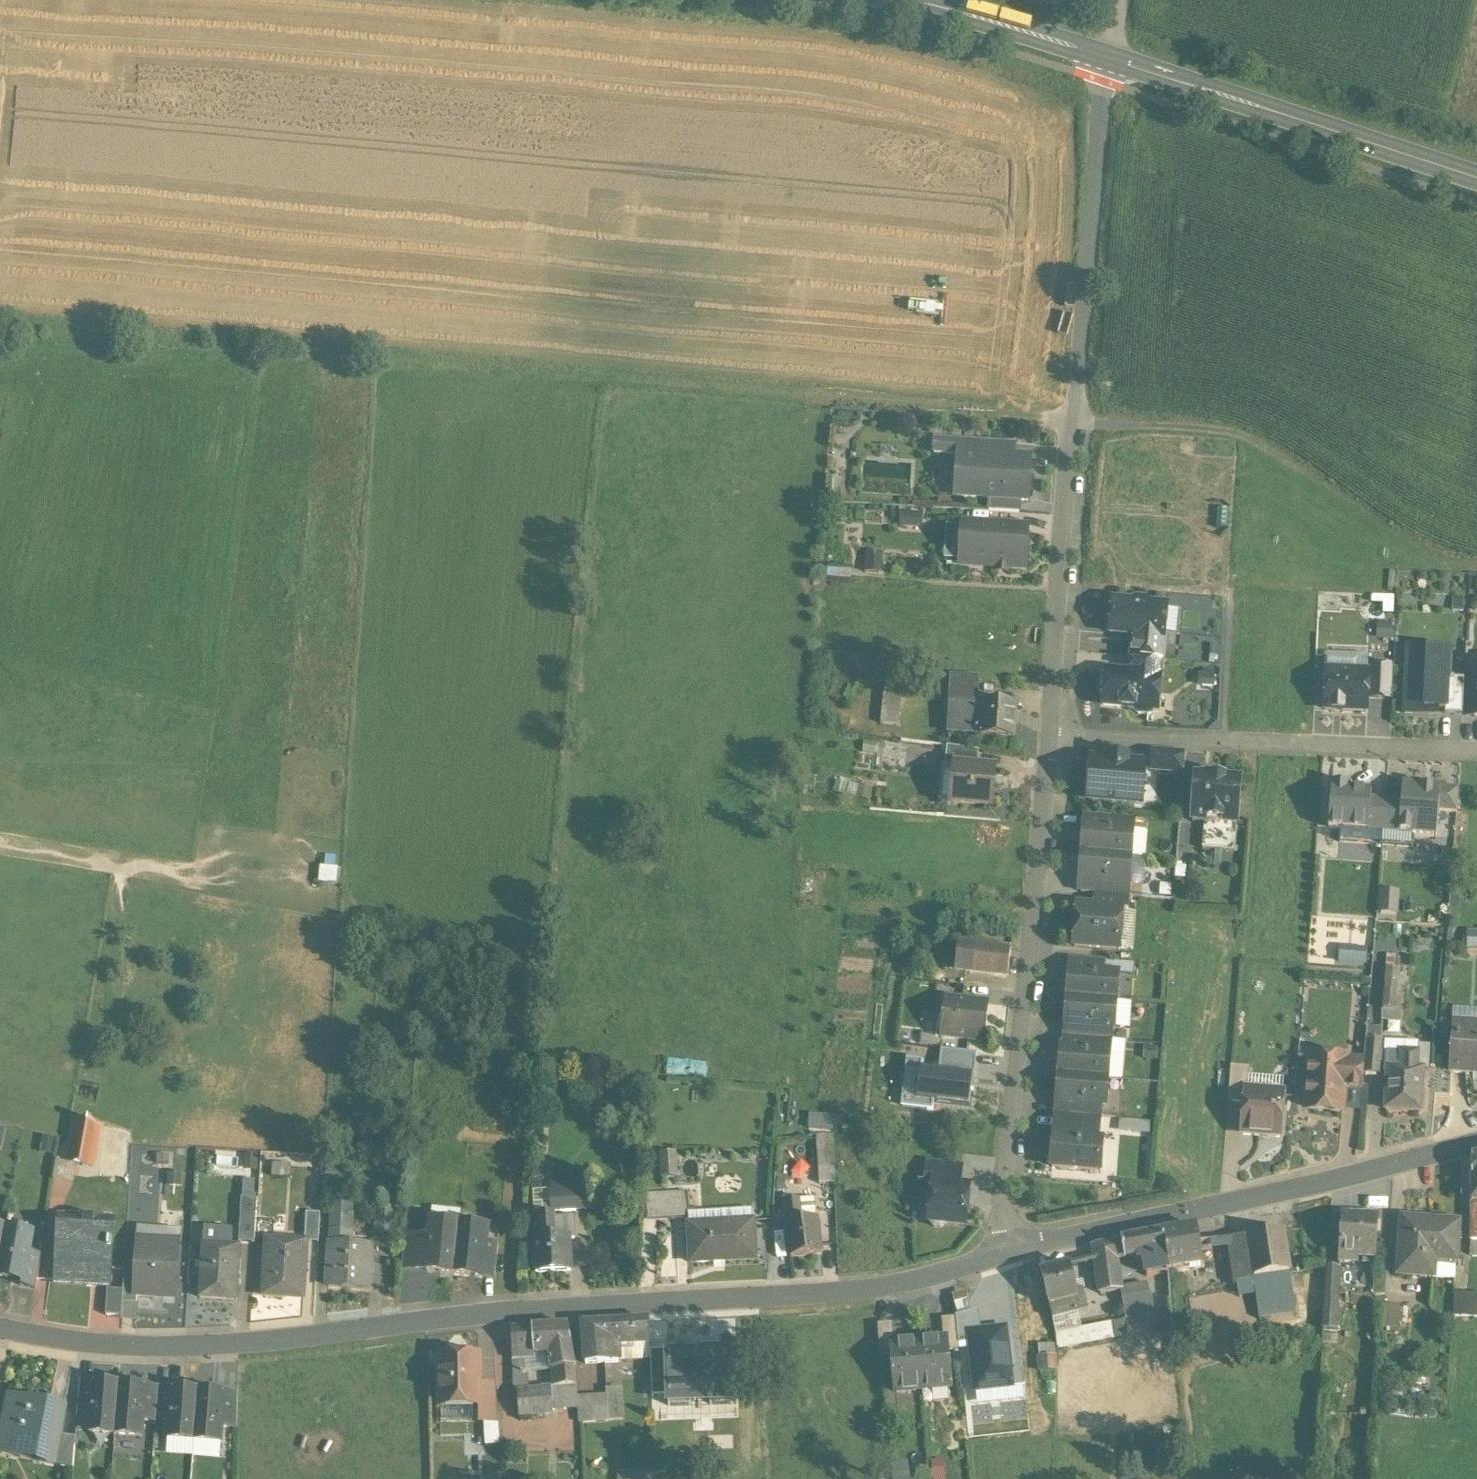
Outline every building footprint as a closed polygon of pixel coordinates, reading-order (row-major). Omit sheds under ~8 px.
[(995,455),(935,451),(934,466),(958,468),(958,466),(994,469),(995,455)] [(994,469),(958,466),(958,468),(956,509),(989,511),(1020,513),(1027,513),(1030,471),(994,469)] [(1020,513),(989,511),(989,523),(1019,525),(1020,513)] [(1026,539),(964,535),(962,574),(1024,578),(1026,539)] [(1149,616),(1145,611),(1136,611),(1132,614),(1113,612),(1110,644),(1134,647),(1132,668),(1161,671),(1167,617),(1149,616)] [(1463,613),(1453,612),(1452,623),(1462,624),(1463,613)] [(1449,664),(1427,663),(1426,673),(1406,672),(1404,726),(1426,727),(1427,721),(1445,722),(1446,722),(1447,690),(1449,664)] [(1161,671),(1132,668),(1130,684),(1130,685),(1160,687),(1161,671)] [(1393,679),(1367,677),(1366,684),(1368,684),(1367,709),(1391,710),(1393,679)] [(1130,684),(1106,682),(1105,691),(1103,693),(1101,697),(1101,700),(1102,704),(1104,707),(1103,716),(1134,719),(1138,723),(1147,724),(1152,721),(1153,708),(1158,704),(1160,687),(1130,685),(1130,684)] [(1366,684),(1327,682),(1325,722),(1366,723),(1367,709),(1368,684),(1366,684)] [(979,689),(951,687),(950,713),(977,715),(979,689)] [(1463,690),(1447,690),(1446,722),(1445,722),(1444,726),(1462,726),(1463,696),(1463,690)] [(1475,696),(1463,696),(1462,726),(1473,727),(1475,696)] [(903,701),(885,698),(881,733),(899,735),(903,701)] [(977,715),(950,713),(950,715),(951,715),(949,741),(981,743),(983,719),(977,718),(977,715)] [(1015,715),(983,713),(983,719),(981,743),(981,746),(1014,747),(1015,715)] [(979,760),(947,756),(945,776),(954,777),(954,775),(977,777),(979,760)] [(1184,765),(1152,762),(1151,780),(1183,783),(1184,765)] [(1128,769),(1108,767),(1107,771),(1091,769),(1087,809),(1131,813),(1132,809),(1138,803),(1142,804),(1144,774),(1127,772),(1128,769)] [(977,777),(954,775),(954,777),(951,813),(991,816),(995,779),(977,777)] [(1240,789),(1195,786),(1192,830),(1204,831),(1209,833),(1211,833),(1213,833),(1216,834),(1217,833),(1220,833),(1221,833),(1224,832),(1236,833),(1240,789)] [(1349,800),(1349,795),(1332,793),(1329,839),(1340,840),(1339,852),(1382,855),(1382,843),(1368,842),(1370,810),(1371,801),(1349,800)] [(1439,800),(1403,797),(1401,812),(1400,843),(1436,845),(1438,821),(1439,800)] [(1456,801),(1439,800),(1438,821),(1455,822),(1456,801)] [(1385,811),(1370,810),(1368,842),(1382,843),(1385,811)] [(1382,843),(1400,843),(1401,812),(1385,811),(1382,843)] [(1119,825),(1087,823),(1086,835),(1118,837),(1119,825)] [(1221,833),(1220,833),(1217,833),(1216,834),(1213,833),(1211,833),(1209,833),(1204,831),(1202,858),(1234,860),(1236,833),(1224,832),(1221,833)] [(1086,835),(1084,835),(1082,861),(1131,865),(1133,839),(1118,837),(1086,835)] [(1131,865),(1082,861),(1080,888),(1120,891),(1128,892),(1131,865)] [(1120,891),(1082,888),(1081,900),(1095,901),(1119,903),(1119,902),(1120,891)] [(1397,900),(1379,899),(1378,921),(1397,922),(1397,900)] [(1119,903),(1095,901),(1094,916),(1122,918),(1122,919),(1126,920),(1128,903),(1119,902),(1119,903)] [(1458,906),(1450,906),(1449,926),(1457,927),(1458,906)] [(1094,916),(1077,914),(1074,953),(1119,957),(1122,919),(1122,918),(1094,916)] [(1465,938),(1465,954),(1476,955),(1476,938),(1465,938)] [(1011,957),(958,951),(955,976),(1008,982),(1011,957)] [(1105,967),(1073,965),(1072,977),(1104,980),(1105,967)] [(1398,977),(1386,976),(1383,1016),(1394,1017),(1397,988),(1398,977)] [(1072,977),(1070,977),(1068,1004),(1116,1008),(1118,981),(1104,980),(1072,977)] [(945,1004),(931,1002),(926,1042),(940,1043),(945,1005),(945,1004)] [(1116,1008),(1068,1004),(1066,1030),(1068,1031),(1101,1033),(1114,1034),(1115,1021),(1116,1008)] [(988,1010),(945,1005),(940,1043),(984,1048),(988,1010)] [(1130,1009),(1116,1008),(1115,1021),(1126,1022),(1130,1019),(1130,1009)] [(1451,1028),(1448,1076),(1476,1078),(1476,1030),(1451,1028)] [(1101,1033),(1068,1031),(1067,1042),(1100,1045),(1101,1033)] [(1381,1035),(1367,1034),(1366,1045),(1381,1045),(1381,1035)] [(1100,1045),(1067,1042),(1066,1054),(1099,1057),(1100,1045)] [(1366,1045),(1364,1067),(1363,1079),(1380,1080),(1381,1045),(1366,1045)] [(1066,1054),(1061,1054),(1059,1080),(1107,1084),(1110,1058),(1099,1057),(1066,1054)] [(975,1082),(977,1060),(943,1056),(941,1079),(975,1082)] [(1417,1059),(1387,1058),(1384,1115),(1420,1117),(1423,1075),(1416,1075),(1417,1059)] [(1346,1066),(1310,1063),(1305,1113),(1342,1116),(1344,1094),(1346,1066)] [(926,1066),(907,1064),(901,1113),(934,1117),(935,1107),(921,1106),(924,1077),(926,1066)] [(1364,1067),(1346,1066),(1344,1094),(1362,1095),(1363,1079),(1364,1067)] [(1249,1073),(1230,1071),(1227,1107),(1244,1108),(1246,1094),(1247,1094),(1249,1073)] [(972,1112),(975,1082),(941,1079),(924,1077),(921,1106),(935,1107),(972,1112)] [(1107,1084),(1059,1080),(1057,1107),(1091,1110),(1105,1111),(1107,1084)] [(1247,1094),(1246,1094),(1244,1108),(1242,1138),(1278,1141),(1282,1097),(1247,1094)] [(1091,1110),(1059,1107),(1058,1119),(1090,1122),(1091,1110)] [(1090,1122),(1058,1119),(1056,1144),(1092,1147),(1094,1122),(1090,1122)] [(101,1126),(75,1122),(68,1164),(93,1168),(101,1126)] [(831,1142),(817,1142),(818,1172),(832,1172),(831,1142)] [(1056,1144),(1054,1144),(1052,1172),(1100,1176),(1102,1148),(1092,1147),(1056,1144)] [(961,1172),(925,1168),(923,1186),(923,1187),(932,1188),(932,1187),(959,1190),(961,1172)] [(835,1188),(834,1172),(832,1172),(818,1172),(819,1189),(835,1188)] [(923,1186),(918,1186),(916,1204),(930,1206),(932,1188),(923,1187),(923,1186)] [(959,1190),(932,1187),(932,1188),(930,1206),(928,1225),(933,1231),(940,1232),(945,1229),(945,1227),(965,1229),(969,1191),(959,1190)] [(574,1193),(551,1195),(553,1216),(575,1215),(574,1193)] [(588,1193),(574,1193),(575,1215),(589,1214),(588,1193)] [(551,1195),(534,1196),(535,1223),(553,1222),(553,1216),(551,1195)] [(671,1198),(673,1225),(691,1224),(689,1197),(671,1198)] [(644,1227),(673,1225),(671,1198),(647,1200),(644,1227)] [(257,1202),(243,1201),(241,1245),(254,1246),(257,1202)] [(800,1204),(784,1206),(787,1228),(802,1226),(800,1204)] [(350,1213),(332,1212),(331,1232),(349,1233),(350,1213)] [(437,1214),(436,1223),(460,1224),(461,1215),(437,1214)] [(321,1216),(307,1216),(306,1240),(319,1241),(321,1216)] [(1377,1223),(1342,1220),(1338,1265),(1358,1267),(1358,1261),(1374,1262),(1377,1223)] [(553,1222),(535,1223),(535,1245),(537,1277),(572,1275),(570,1243),(576,1243),(575,1222),(553,1222)] [(1458,1226),(1402,1222),(1398,1278),(1424,1280),(1426,1263),(1455,1265),(1458,1226)] [(787,1228),(786,1228),(790,1261),(821,1257),(817,1224),(802,1226),(787,1228)] [(459,1228),(431,1226),(429,1242),(426,1272),(426,1274),(454,1277),(459,1228)] [(755,1227),(690,1230),(693,1268),(757,1264),(755,1227)] [(487,1231),(459,1228),(454,1277),(482,1280),(482,1277),(486,1247),(487,1231)] [(112,1234),(60,1231),(56,1286),(108,1290),(112,1234)] [(0,1266),(0,1281),(21,1285),(23,1285),(29,1256),(32,1237),(6,1232),(0,1266)] [(1195,1232),(1162,1238),(1168,1273),(1201,1268),(1200,1260),(1198,1249),(1195,1232)] [(206,1233),(205,1248),(232,1250),(233,1234),(206,1233)] [(1283,1235),(1245,1241),(1247,1256),(1235,1258),(1234,1258),(1232,1259),(1231,1260),(1230,1262),(1230,1263),(1230,1265),(1235,1294),(1253,1291),(1266,1289),(1265,1281),(1289,1277),(1283,1235)] [(1162,1238),(1113,1246),(1116,1262),(1123,1261),(1123,1262),(1136,1260),(1136,1265),(1142,1264),(1145,1279),(1166,1276),(1167,1276),(1162,1238)] [(429,1242),(405,1239),(403,1270),(426,1272),(429,1242)] [(1245,1241),(1226,1244),(1228,1256),(1230,1265),(1230,1263),(1230,1262),(1231,1260),(1232,1259),(1234,1258),(1235,1258),(1247,1256),(1245,1241)] [(179,1246),(139,1243),(137,1273),(135,1299),(137,1299),(175,1302),(179,1246)] [(288,1244),(288,1255),(267,1254),(264,1299),(287,1300),(287,1298),(305,1299),(308,1245),(288,1244)] [(1226,1244),(1198,1249),(1200,1260),(1228,1256),(1226,1244)] [(1113,1246),(1092,1251),(1101,1299),(1114,1297),(1115,1301),(1122,1300),(1121,1295),(1116,1262),(1113,1246)] [(498,1248),(486,1247),(482,1277),(495,1278),(498,1248)] [(232,1250),(205,1248),(202,1301),(238,1303),(241,1250),(232,1250)] [(371,1251),(331,1249),(328,1290),(369,1293),(371,1251)] [(242,1289),(261,1289),(262,1254),(243,1254),(242,1289)] [(41,1258),(29,1256),(23,1285),(21,1285),(20,1289),(36,1291),(41,1258)] [(1068,1270),(1040,1278),(1050,1311),(1078,1303),(1068,1270)] [(124,1272),(123,1293),(122,1306),(137,1307),(137,1299),(135,1299),(137,1273),(124,1272)] [(1339,1275),(1325,1274),(1324,1297),(1337,1298),(1339,1275)] [(1295,1309),(1289,1277),(1265,1281),(1266,1289),(1253,1291),(1257,1315),(1295,1309)] [(1148,1291),(1121,1295),(1122,1300),(1124,1310),(1150,1305),(1148,1291)] [(123,1293),(108,1292),(106,1318),(121,1319),(122,1306),(123,1293)] [(1454,1296),(1453,1318),(1476,1320),(1476,1297),(1454,1296)] [(1337,1298),(1324,1297),(1322,1315),(1336,1316),(1337,1298)] [(1168,1298),(1159,1299),(1159,1307),(1168,1306),(1168,1298)] [(968,1303),(954,1307),(956,1316),(970,1313),(968,1303)] [(1078,1303),(1050,1311),(1053,1323),(1081,1315),(1078,1303)] [(136,1324),(137,1307),(122,1306),(121,1319),(121,1323),(136,1324)] [(955,1322),(959,1347),(970,1347),(969,1337),(981,1336),(978,1312),(955,1317),(955,1322)] [(955,1322),(942,1323),(944,1344),(946,1344),(947,1354),(959,1353),(959,1347),(955,1322)] [(648,1324),(604,1326),(606,1344),(629,1342),(648,1341),(648,1324)] [(1057,1335),(1059,1352),(1127,1341),(1124,1325),(1057,1335)] [(604,1326),(582,1327),(585,1368),(605,1367),(604,1351),(604,1344),(606,1344),(604,1326)] [(891,1327),(878,1328),(880,1359),(892,1358),(891,1348),(893,1348),(891,1327)] [(568,1328),(548,1331),(550,1345),(556,1375),(576,1372),(568,1328)] [(548,1331),(534,1332),(535,1346),(550,1345),(548,1331)] [(534,1332),(511,1333),(513,1356),(535,1354),(535,1346),(534,1332)] [(970,1347),(975,1395),(1012,1391),(1010,1374),(1005,1333),(981,1336),(969,1337),(970,1347)] [(649,1358),(648,1341),(629,1342),(630,1360),(649,1358)] [(944,1344),(919,1346),(923,1393),(949,1391),(947,1354),(946,1344),(944,1344)] [(893,1348),(891,1348),(892,1358),(895,1396),(923,1393),(919,1346),(893,1348)] [(737,1348),(702,1349),(702,1358),(731,1357),(731,1373),(738,1372),(737,1348)] [(1057,1374),(1056,1348),(1037,1350),(1039,1375),(1057,1374)] [(615,1351),(604,1351),(605,1367),(616,1366),(615,1351)] [(668,1399),(666,1359),(667,1354),(651,1354),(652,1400),(668,1399)] [(668,1409),(733,1407),(731,1373),(731,1357),(702,1358),(666,1359),(668,1399),(668,1409)] [(513,1359),(514,1379),(522,1379),(523,1379),(523,1377),(522,1359),(513,1359)] [(479,1362),(439,1362),(440,1402),(446,1407),(475,1406),(479,1406),(479,1388),(479,1362)] [(577,1398),(576,1372),(556,1375),(557,1383),(551,1383),(554,1401),(554,1411),(577,1411),(577,1398)] [(1022,1373),(1010,1374),(1012,1391),(1024,1389),(1022,1373)] [(523,1393),(523,1385),(522,1379),(514,1379),(515,1394),(523,1393)] [(531,1385),(523,1385),(523,1393),(524,1403),(554,1401),(551,1383),(531,1385)] [(119,1389),(93,1387),(90,1419),(89,1435),(115,1438),(119,1389)] [(496,1387),(479,1388),(479,1406),(475,1406),(476,1425),(498,1423),(496,1387)] [(93,1389),(80,1388),(77,1418),(90,1419),(93,1389)] [(146,1391),(119,1389),(115,1438),(142,1440),(143,1424),(146,1393),(146,1391)] [(605,1392),(606,1399),(593,1400),(593,1397),(577,1398),(577,1411),(578,1423),(593,1423),(606,1422),(623,1421),(623,1392),(605,1392)] [(159,1394),(146,1393),(143,1424),(156,1425),(159,1394)] [(198,1395),(172,1393),(172,1395),(169,1426),(168,1442),(194,1444),(198,1395)] [(172,1395),(159,1394),(156,1425),(169,1426),(172,1395)] [(225,1398),(198,1395),(194,1444),(221,1446),(222,1430),(225,1400),(225,1398)] [(238,1401),(225,1400),(222,1430),(237,1431),(238,1401)] [(554,1401),(524,1403),(524,1413),(554,1411),(554,1401)] [(29,1411),(10,1407),(1,1456),(39,1463),(45,1434),(49,1410),(30,1407),(29,1411)] [(60,1437),(45,1434),(39,1463),(54,1466),(60,1437)] [(75,1440),(60,1437),(54,1466),(73,1470),(75,1440)]
